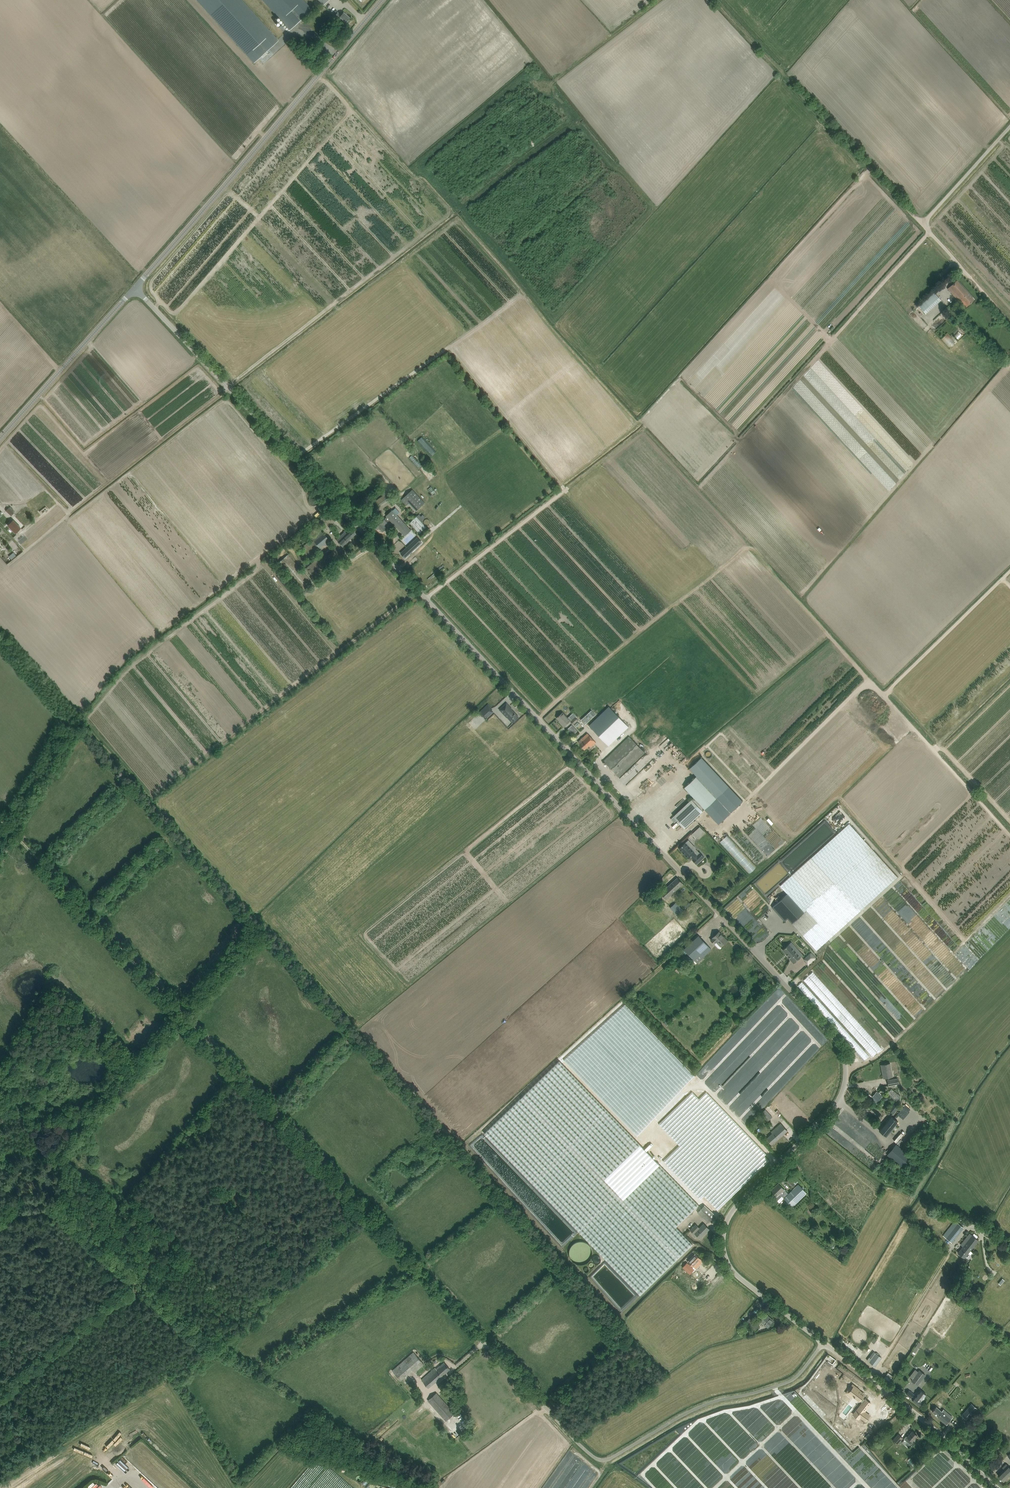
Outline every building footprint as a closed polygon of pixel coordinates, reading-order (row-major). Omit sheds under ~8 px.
[(242,0),(196,0),(254,63),(279,40),(242,0)] [(308,5),(303,0),(263,0),(286,26),(289,29),(312,9),(308,5)] [(341,15),(338,12),(335,16),(339,18),(338,19),(341,21),(342,20),(346,23),(350,18),(344,12),(341,15)] [(965,308),(971,303),(974,300),(957,280),(953,284),(948,289),(960,302),(962,305),(965,308)] [(919,306),(926,314),(941,300),(934,293),(919,306)] [(960,341),(964,336),(960,332),(956,336),(960,341)] [(420,464),(421,462),(420,460),(419,458),(418,457),(417,456),(416,455),(415,455),(414,454),(413,454),(412,454),(411,455),(410,455),(409,455),(408,456),(407,457),(406,458),(405,459),(405,460),(405,461),(405,462),(405,463),(405,464),(405,466),(406,466),(406,467),(407,468),(408,469),(410,470),(411,470),(412,470),(413,470),(414,470),(415,470),(416,470),(417,469),(418,468),(419,467),(419,466),(420,465),(420,464)] [(413,489),(401,499),(406,505),(409,503),(416,510),(425,503),(413,489)] [(377,500),(380,505),(390,499),(386,493),(377,500)] [(319,501),(319,500),(319,498),(318,497),(317,496),(316,495),(314,495),(313,495),(312,495),(311,496),(310,496),(310,497),(309,498),(309,499),(309,500),(309,501),(309,502),(309,503),(310,503),(310,504),(311,504),(311,505),(312,505),(313,506),(314,506),(316,505),(317,505),(317,504),(318,504),(318,503),(319,502),(319,501)] [(387,516),(385,518),(388,521),(390,520),(396,526),(402,520),(397,515),(400,512),(396,508),(393,510),(392,510),(386,515),(387,516)] [(416,516),(410,523),(420,534),(427,528),(421,521),(416,516)] [(382,517),(374,525),(378,529),(379,528),(383,531),(387,527),(385,525),(388,522),(387,522),(388,521),(385,518),(384,519),(384,518),(382,517)] [(8,525),(11,529),(15,533),(21,528),(17,524),(13,520),(8,525)] [(408,532),(411,530),(402,520),(396,526),(405,536),(408,532)] [(336,540),(339,543),(343,547),(356,534),(352,529),(347,534),(345,531),(341,535),(336,540)] [(298,550),(308,562),(331,542),(321,531),(312,539),(313,541),(311,543),(309,541),(298,550)] [(413,541),(407,547),(411,552),(417,546),(413,541)] [(507,702),(499,710),(507,718),(507,717),(512,723),(519,717),(512,709),(513,709),(507,702)] [(488,704),(478,713),(482,717),(483,716),(486,719),(494,712),(491,709),(492,708),(488,704)] [(609,746),(612,742),(629,727),(610,708),(609,707),(593,722),(589,725),(609,746)] [(564,727),(567,723),(570,721),(573,724),(578,720),(575,717),(573,720),(570,716),(568,718),(563,712),(557,718),(561,723),(564,727)] [(576,735),(580,732),(574,726),(570,729),(576,735)] [(588,733),(578,742),(580,744),(585,750),(590,745),(591,747),(596,743),(588,733)] [(629,736),(607,757),(604,761),(619,777),(623,773),(645,752),(629,736)] [(670,739),(661,747),(664,751),(674,742),(670,739)] [(677,813),(673,816),(685,828),(688,825),(703,811),(704,809),(705,809),(718,824),(743,801),(729,787),(702,757),(690,768),(697,776),(696,776),(684,787),(694,798),(692,799),(677,813)] [(643,761),(621,778),(627,785),(639,776),(637,773),(640,771),(639,769),(645,764),(643,761)] [(677,785),(667,794),(669,796),(679,787),(677,785)] [(839,814),(835,819),(839,823),(843,817),(839,814)] [(817,950),(820,947),(860,911),(897,878),(849,823),(811,858),(780,886),(787,893),(772,907),(785,921),(788,918),(792,923),(817,950)] [(700,826),(695,831),(700,835),(704,831),(700,826)] [(752,874),(758,868),(728,837),(722,843),(752,874)] [(705,843),(708,848),(713,844),(710,839),(705,843)] [(685,842),(679,849),(688,858),(690,856),(693,859),(692,859),(697,864),(704,857),(700,852),(699,853),(695,848),(693,850),(685,842)] [(667,899),(679,887),(683,884),(677,878),(661,893),(667,899)] [(677,915),(679,914),(682,911),(675,903),(670,908),(671,908),(677,915)] [(711,940),(714,943),(719,948),(727,940),(719,932),(713,938),(711,940)] [(697,963),(708,953),(712,950),(699,935),(695,939),(684,949),(697,963)] [(789,944),(783,950),(788,956),(787,956),(790,959),(794,963),(803,955),(799,951),(797,953),(789,944)] [(810,952),(803,959),(805,961),(805,962),(808,966),(817,958),(811,952),(811,953),(810,952)] [(602,1065),(594,1073),(643,1127),(649,1116),(655,1119),(663,1105),(663,1110),(664,1109),(662,1097),(668,1100),(675,1094),(674,1087),(680,1091),(696,1077),(670,1048),(666,1049),(666,1053),(661,1054),(661,1052),(660,1051),(658,1052),(631,1022),(627,1027),(621,1021),(627,1024),(629,1021),(618,1009),(604,1022),(611,1058),(606,1059),(604,1062),(609,1064),(602,1065)] [(559,1061),(485,1133),(532,1182),(579,1231),(640,1295),(683,1253),(692,1244),(676,1227),(698,1205),(698,1204),(660,1165),(654,1159),(607,1110),(559,1061)] [(883,1078),(888,1077),(893,1076),(890,1063),(886,1064),(881,1065),(882,1071),(883,1071),(884,1077),(883,1077),(883,1078)] [(890,1095),(900,1102),(904,1097),(894,1090),(890,1095)] [(869,1100),(875,1105),(882,1096),(876,1091),(869,1100)] [(894,1113),(898,1107),(894,1104),(889,1110),(894,1113)] [(904,1120),(913,1111),(908,1106),(899,1114),(904,1120)] [(772,1117),(766,1109),(765,1109),(760,1114),(767,1121),(772,1117)] [(887,1136),(898,1122),(899,1121),(898,1120),(894,1117),(892,1115),(891,1116),(879,1130),(887,1136)] [(788,1131),(784,1127),(781,1123),(771,1132),(772,1133),(766,1138),(769,1141),(772,1145),(788,1131)] [(900,1143),(908,1135),(905,1132),(898,1141),(900,1143)] [(750,1159),(755,1154),(760,1156),(763,1153),(764,1151),(751,1136),(747,1134),(741,1144),(739,1146),(737,1149),(740,1150),(741,1148),(743,1149),(746,1147),(752,1150),(753,1152),(750,1159)] [(912,1157),(901,1148),(896,1144),(892,1149),(887,1155),(891,1158),(903,1168),(912,1157)] [(737,1151),(729,1152),(730,1158),(733,1158),(733,1161),(738,1161),(738,1157),(737,1157),(737,1151)] [(723,1153),(689,1191),(700,1201),(704,1205),(698,1212),(702,1216),(709,1222),(716,1215),(717,1217),(752,1179),(748,1175),(723,1153)] [(790,1179),(787,1182),(792,1187),(795,1184),(790,1179)] [(807,1193),(802,1188),(798,1184),(788,1194),(778,1183),(769,1192),(773,1196),(775,1199),(776,1198),(780,1202),(784,1197),(793,1206),(807,1193)] [(952,1242),(964,1227),(958,1223),(957,1224),(954,1222),(953,1224),(952,1224),(943,1236),(952,1242)] [(696,1224),(690,1230),(694,1234),(695,1233),(700,1238),(709,1229),(706,1225),(704,1224),(699,1228),(696,1224)] [(958,1253),(964,1258),(978,1240),(974,1236),(970,1233),(961,1244),(963,1246),(958,1253)] [(688,1262),(693,1267),(701,1259),(695,1254),(688,1262)] [(694,1270),(687,1263),(683,1267),(690,1274),(694,1270)] [(682,1269),(677,1274),(680,1278),(684,1281),(681,1284),(685,1287),(687,1284),(687,1283),(692,1278),(686,1272),(682,1269)] [(701,1273),(697,1277),(702,1282),(706,1277),(701,1273)] [(766,1314),(760,1320),(768,1327),(774,1321),(773,1321),(769,1317),(766,1314)] [(741,1332),(740,1333),(743,1336),(744,1335),(751,1327),(756,1331),(760,1327),(749,1318),(746,1322),(748,1324),(741,1332)] [(414,1352),(404,1360),(413,1370),(415,1372),(424,1364),(414,1352)] [(875,1366),(882,1358),(874,1352),(867,1360),(875,1366)] [(434,1369),(441,1377),(441,1376),(441,1377),(450,1369),(444,1362),(440,1365),(441,1367),(437,1370),(435,1368),(434,1369)] [(441,1377),(434,1369),(422,1380),(425,1384),(429,1388),(434,1383),(441,1377)] [(832,1377),(836,1380),(841,1384),(844,1382),(847,1378),(846,1377),(846,1378),(841,1374),(841,1373),(837,1370),(832,1377)] [(911,1380),(918,1385),(926,1375),(919,1370),(911,1380)] [(891,1382),(895,1377),(890,1373),(886,1379),(891,1382)] [(812,1391),(818,1396),(830,1380),(824,1375),(820,1380),(816,1377),(813,1381),(817,1384),(812,1391)] [(851,1387),(848,1391),(853,1395),(854,1393),(863,1400),(856,1408),(861,1412),(860,1414),(866,1419),(870,1413),(860,1405),(864,1401),(868,1404),(871,1400),(866,1396),(865,1397),(862,1395),(865,1392),(859,1387),(853,1382),(850,1386),(851,1387)] [(951,1395),(956,1400),(964,1393),(959,1388),(951,1395)] [(926,1394),(922,1391),(920,1390),(916,1395),(909,1390),(906,1394),(911,1397),(910,1398),(919,1405),(923,1401),(922,1400),(926,1394)] [(433,1396),(428,1400),(431,1404),(446,1421),(451,1416),(455,1413),(441,1398),(445,1394),(443,1391),(439,1395),(437,1393),(433,1396)] [(806,1394),(805,1394),(802,1397),(807,1401),(812,1395),(808,1392),(806,1394)] [(971,1403),(961,1415),(967,1419),(976,1408),(971,1403)] [(936,1407),(932,1411),(938,1416),(937,1417),(946,1425),(951,1419),(945,1414),(947,1412),(944,1409),(942,1411),(939,1409),(936,1407)] [(913,1441),(912,1441),(914,1439),(917,1435),(912,1431),(909,1434),(907,1437),(906,1436),(904,1439),(910,1445),(913,1441)] [(897,1444),(903,1438),(898,1434),(893,1440),(897,1444)] [(142,1442),(119,1461),(125,1469),(149,1450),(142,1442)] [(1007,1477),(1009,1474),(1009,1468),(1006,1464),(1003,1467),(1004,1469),(998,1475),(1001,1478),(1001,1479),(1002,1479),(1004,1481),(1007,1477)] [(266,1473),(261,1478),(264,1481),(269,1476),(266,1473)]
